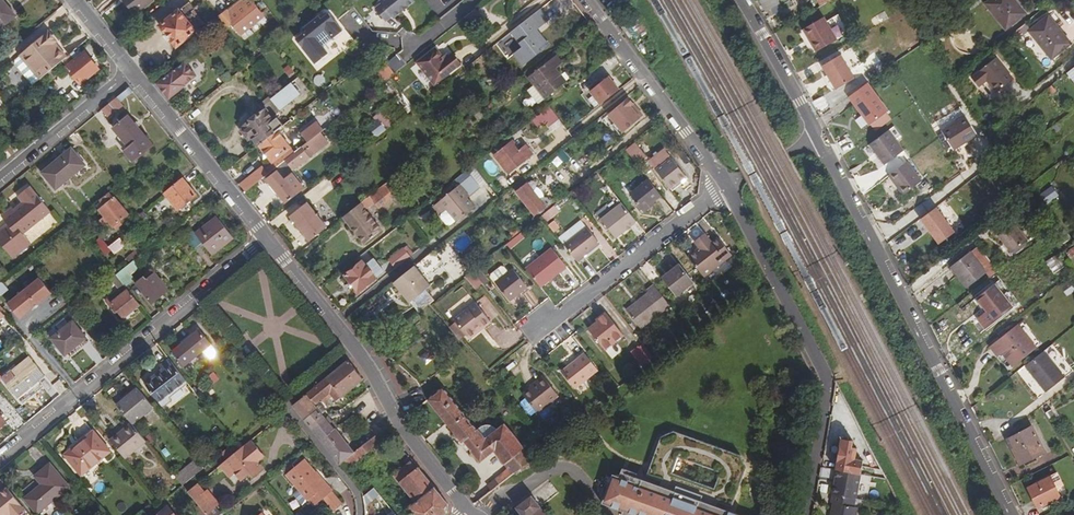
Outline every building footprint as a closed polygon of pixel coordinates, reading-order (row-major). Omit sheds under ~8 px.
[(1,0),(0,0),(0,27),(14,15),(1,0)] [(136,13),(152,0),(126,0),(136,13)] [(251,0),(243,0),(239,3),(247,13),(256,6),(251,0)] [(380,1),(374,6),(384,19),(390,14),(392,16),(412,0),(379,0),(380,1)] [(762,4),(766,11),(779,4),(777,0),(770,0),(762,4)] [(1015,0),(990,0),(986,3),(1006,28),(1025,13),(1019,5),(1015,0)] [(176,46),(206,23),(190,2),(161,25),(176,46)] [(247,13),(239,3),(228,13),(235,22),(247,13)] [(477,8),(464,18),(473,29),(486,19),(477,8)] [(549,20),(541,9),(511,32),(522,46),(514,53),(523,65),(541,51),(539,48),(547,42),(538,30),(549,20)] [(884,10),(869,18),(873,26),(888,18),(884,10)] [(219,18),(227,28),(235,22),(228,13),(227,11),(219,18)] [(296,39),(316,63),(329,53),(323,46),(343,30),(342,29),(329,13),(322,19),(319,16),(304,28),(307,31),(296,39)] [(1071,43),(1049,16),(1030,31),(1052,58),(1071,43)] [(836,39),(824,17),(803,29),(816,51),(836,39)] [(873,26),(869,18),(865,21),(870,29),(873,26)] [(354,41),(344,28),(342,29),(343,30),(323,46),(329,53),(333,58),(354,41)] [(63,60),(66,57),(57,47),(56,48),(53,44),(56,41),(50,34),(21,57),(21,58),(16,63),(16,66),(26,79),(33,72),(39,80),(63,60)] [(452,55),(450,56),(447,59),(444,55),(438,47),(420,61),(437,82),(459,64),(452,55)] [(79,57),(73,51),(66,57),(63,60),(68,66),(67,67),(80,84),(98,69),(85,52),(79,57)] [(841,54),(822,65),(827,74),(831,81),(835,89),(854,77),(841,54)] [(540,102),(566,81),(556,68),(561,63),(555,55),(528,77),(534,84),(529,89),(540,102)] [(996,92),(1014,78),(996,56),(972,77),(979,86),(986,80),(996,92)] [(399,73),(397,69),(403,65),(399,58),(379,70),(386,81),(399,73)] [(185,61),(156,83),(169,99),(197,76),(185,61)] [(49,81),(61,72),(56,67),(45,76),(49,81)] [(32,86),(39,80),(33,72),(26,79),(32,86)] [(599,103),(618,88),(608,75),(589,90),(599,103)] [(252,138),(259,146),(277,131),(284,126),(277,118),(273,120),(272,118),(278,114),(280,110),(299,94),(297,90),(305,84),(299,76),(272,97),(270,94),(258,104),(264,111),(242,130),(250,140),(252,138)] [(869,82),(849,96),(870,124),(888,110),(869,82)] [(117,98),(121,102),(134,92),(130,87),(117,98)] [(633,104),(628,97),(608,113),(614,121),(611,124),(619,135),(643,116),(635,106),(632,109),(630,107),(633,104)] [(56,101),(51,105),(57,111),(61,108),(62,109),(69,103),(64,98),(58,103),(56,101)] [(117,98),(103,109),(111,119),(118,112),(120,115),(127,109),(121,102),(117,98)] [(539,114),(542,119),(546,124),(557,116),(549,106),(539,114)] [(978,135),(960,107),(937,122),(954,150),(978,135)] [(366,128),(379,139),(393,123),(381,112),(366,128)] [(885,113),(868,125),(873,132),(890,121),(885,113)] [(539,114),(538,114),(534,118),(537,123),(542,119),(539,114)] [(126,151),(135,161),(153,146),(129,116),(115,128),(130,147),(126,151)] [(308,142),(321,132),(315,124),(302,135),(308,142)] [(904,150),(889,130),(870,144),(885,164),(904,150)] [(277,131),(259,146),(272,163),(264,169),(262,167),(241,183),(246,191),(286,160),(295,153),(277,131)] [(295,153),(286,160),(291,167),(307,154),(306,153),(325,137),(321,132),(308,142),(295,153)] [(495,156),(508,172),(532,154),(526,146),(520,151),(511,140),(507,142),(509,144),(495,156)] [(636,167),(645,159),(632,143),(623,151),(636,167)] [(558,156),(566,163),(572,157),(563,149),(558,156)] [(43,173),(56,189),(84,165),(71,150),(43,173)] [(684,176),(663,150),(648,163),(669,189),(684,176)] [(907,162),(890,175),(895,181),(893,182),(902,195),(922,182),(907,162)] [(280,168),(287,178),(295,172),(287,163),(280,168)] [(409,175),(404,169),(390,180),(394,184),(402,178),(403,180),(409,175)] [(285,180),(277,171),(267,178),(285,202),(302,189),(292,175),(285,180)] [(451,225),(456,220),(458,222),(475,209),(467,198),(480,187),(471,176),(433,207),(440,216),(442,214),(443,218),(447,223),(451,225)] [(183,179),(165,194),(179,210),(197,196),(183,179)] [(533,180),(530,181),(516,192),(534,215),(548,204),(548,200),(547,197),(543,197),(535,188),(536,184),(533,180)] [(660,196),(647,181),(629,196),(641,211),(653,202),(660,196)] [(354,209),(343,217),(364,244),(381,230),(365,210),(374,203),(379,208),(394,196),(385,184),(354,209)] [(5,227),(0,231),(0,242),(14,258),(32,243),(24,234),(51,211),(31,186),(19,196),(24,203),(15,210),(14,208),(3,216),(9,224),(11,227),(8,230),(5,227)] [(114,199),(110,194),(97,205),(101,210),(100,211),(105,217),(96,224),(100,228),(109,221),(116,230),(120,227),(118,224),(128,215),(115,198),(114,199)] [(327,227),(307,202),(290,216),(310,240),(327,227)] [(653,202),(641,211),(644,214),(655,205),(653,202)] [(635,222),(621,205),(601,221),(615,238),(635,222)] [(955,232),(936,206),(920,218),(940,243),(955,232)] [(184,237),(194,250),(203,243),(212,255),(233,239),(216,217),(196,234),(193,230),(184,237)] [(579,223),(559,239),(563,245),(583,228),(579,223)] [(1025,243),(1012,226),(997,237),(1010,255),(1025,243)] [(521,232),(517,227),(509,234),(513,239),(521,232)] [(583,228),(563,245),(576,261),(584,255),(599,244),(585,227),(583,228)] [(513,250),(527,237),(522,233),(508,245),(513,250)] [(695,246),(704,238),(702,235),(693,243),(695,246)] [(109,247),(101,238),(96,241),(107,254),(112,251),(115,254),(125,246),(120,239),(109,247)] [(686,259),(703,279),(730,257),(717,239),(710,244),(704,238),(695,246),(698,249),(686,259)] [(410,249),(406,252),(413,260),(416,257),(410,249)] [(551,249),(525,269),(539,287),(564,267),(551,249)] [(399,271),(413,260),(406,252),(392,263),(399,271)] [(986,272),(971,252),(951,266),(968,286),(986,272)] [(576,261),(578,263),(585,258),(584,255),(576,261)] [(1056,255),(1044,261),(1051,275),(1063,270),(1056,255)] [(136,259),(117,275),(126,287),(133,281),(130,276),(139,268),(136,264),(138,261),(136,259)] [(376,279),(363,261),(345,275),(359,293),(376,279)] [(431,286),(414,265),(394,282),(410,302),(414,300),(422,311),(429,306),(435,301),(426,290),(431,286)] [(492,277),(496,283),(509,273),(505,268),(502,267),(492,274),(492,277)] [(675,299),(692,285),(677,267),(661,280),(675,299)] [(475,269),(472,271),(481,283),(484,280),(475,269)] [(520,294),(527,288),(513,270),(509,273),(496,283),(495,283),(509,302),(520,294)] [(169,290),(155,274),(148,280),(145,277),(136,285),(152,304),(169,290)] [(126,287),(117,275),(112,279),(114,282),(113,283),(120,292),(121,291),(123,294),(119,297),(115,293),(107,299),(123,319),(141,304),(126,287)] [(21,318),(52,292),(39,278),(8,304),(21,318)] [(1073,286),(1069,280),(1062,285),(1067,290),(1073,286)] [(1013,307),(996,285),(978,298),(987,312),(979,318),(987,328),(1013,307)] [(640,330),(668,307),(651,287),(645,292),(647,295),(625,312),(640,330)] [(529,291),(527,288),(520,294),(522,297),(529,291)] [(390,300),(372,310),(380,323),(397,313),(390,300)] [(487,318),(473,300),(451,317),(453,320),(463,333),(463,334),(476,324),(478,326),(487,318)] [(601,328),(592,335),(604,351),(623,337),(605,313),(595,321),(596,323),(601,328)] [(5,315),(0,319),(0,327),(1,328),(10,321),(5,315)] [(489,320),(487,318),(478,326),(480,328),(489,320)] [(86,338),(73,322),(69,325),(65,320),(57,326),(61,331),(52,338),(62,352),(64,350),(67,354),(86,338)] [(457,338),(463,333),(453,320),(446,326),(457,338)] [(1022,322),(1018,325),(1036,348),(1040,345),(1022,322)] [(587,329),(592,335),(601,328),(596,323),(587,329)] [(465,336),(478,326),(476,324),(463,334),(465,336)] [(1036,348),(1018,325),(991,346),(1000,355),(1004,352),(1015,365),(1036,348)] [(211,345),(200,331),(173,353),(184,366),(211,345)] [(640,366),(652,358),(641,341),(629,349),(640,366)] [(1053,343),(1026,365),(1046,392),(1073,370),(1053,343)] [(428,365),(434,358),(426,352),(420,359),(428,365)] [(576,361),(583,355),(581,352),(574,358),(576,361)] [(596,372),(583,355),(576,361),(560,373),(573,390),(596,372)] [(169,397),(187,383),(169,359),(159,367),(162,371),(144,384),(162,408),(171,401),(169,397)] [(363,379),(348,361),(327,377),(344,396),(363,379)] [(18,398),(46,375),(36,362),(17,377),(12,371),(2,379),(18,398)] [(344,396),(327,377),(313,389),(322,400),(331,393),(337,401),(344,396)] [(538,383),(531,388),(523,394),(537,413),(558,397),(542,377),(536,381),(538,383)] [(444,387),(428,400),(458,437),(464,440),(463,441),(471,451),(470,452),(480,463),(493,453),(507,470),(496,479),(496,480),(487,487),(491,491),(532,459),(504,424),(486,439),(444,387)] [(153,407),(139,389),(117,406),(131,423),(132,424),(153,407)] [(322,400),(313,389),(293,405),(304,420),(319,408),(316,405),(322,400)] [(800,395),(796,393),(793,394),(790,398),(791,402),(795,404),(799,403),(801,399),(800,395)] [(319,408),(304,420),(321,441),(335,429),(319,408)] [(110,441),(126,459),(147,442),(132,424),(131,423),(110,441)] [(1045,452),(1032,426),(1008,439),(1021,465),(1045,452)] [(391,434),(386,427),(377,434),(383,441),(391,434)] [(335,429),(321,441),(340,464),(350,456),(355,452),(335,429)] [(714,508),(716,503),(732,509),(747,470),(741,457),(698,441),(674,431),(661,437),(646,477),(662,483),(660,487),(636,478),(634,483),(613,475),(602,504),(623,512),(622,514),(733,514),(714,508)] [(110,452),(93,432),(78,444),(79,446),(66,457),(81,476),(110,452)] [(383,441),(377,434),(355,452),(350,456),(355,464),(383,441)] [(860,474),(863,460),(855,459),(857,448),(852,447),(853,441),(841,439),(836,469),(837,470),(860,474)] [(265,456),(251,440),(239,449),(228,459),(220,466),(228,475),(235,470),(236,473),(242,480),(251,473),(253,477),(263,469),(258,462),(265,456)] [(228,459),(239,449),(235,443),(223,453),(228,459)] [(350,456),(340,464),(346,471),(355,464),(350,456)] [(183,486),(203,469),(196,460),(175,477),(182,486),(183,486)] [(328,485),(326,486),(305,461),(287,476),(308,502),(309,501),(314,507),(324,498),(332,492),(333,491),(328,485)] [(419,467),(413,461),(399,472),(405,479),(419,467)] [(68,487),(49,465),(35,476),(42,485),(25,499),(37,513),(68,487)] [(399,472),(394,476),(415,503),(407,509),(412,514),(444,514),(448,512),(448,504),(419,467),(405,479),(399,472)] [(831,485),(829,493),(832,494),(856,498),(860,474),(837,470),(834,485),(831,485)] [(1061,497),(1051,477),(1029,488),(1038,508),(1061,497)] [(206,514),(216,507),(197,484),(188,492),(206,514)] [(24,508),(8,488),(0,494),(0,514),(15,514),(24,508)] [(364,493),(367,502),(380,497),(377,488),(364,493)] [(342,505),(332,492),(324,498),(335,511),(342,505)] [(831,514),(862,514),(864,500),(856,498),(832,494),(831,502),(834,503),(831,514)] [(522,514),(532,514),(541,507),(532,496),(517,508),(522,514)] [(216,507),(206,514),(222,514),(216,507)]
